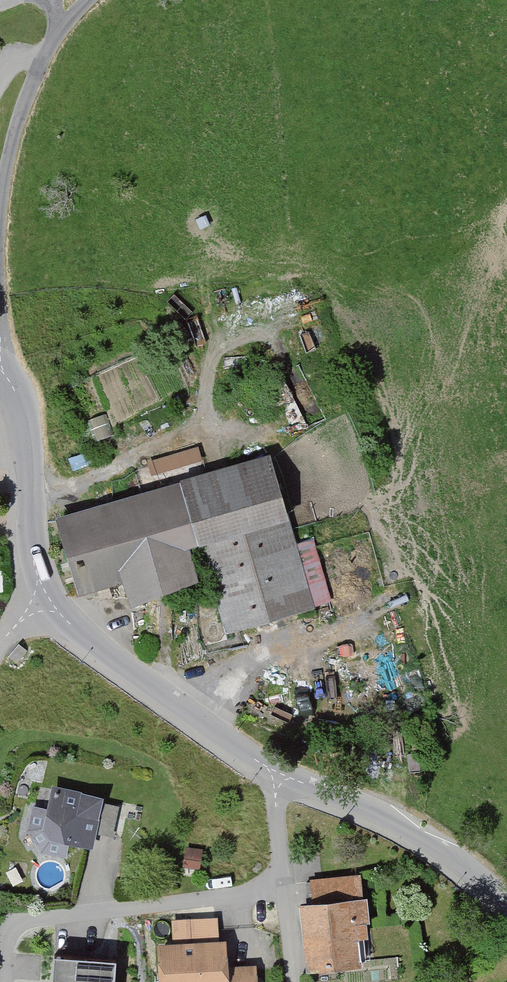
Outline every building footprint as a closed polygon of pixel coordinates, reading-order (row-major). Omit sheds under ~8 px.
[(153,475),(204,459),(199,444),(148,459),(153,475)] [(277,455),(49,517),(71,598),(127,582),(135,611),(203,593),(217,645),(321,617),(277,455)] [(106,799),(54,787),(51,810),(34,807),(27,833),(44,855),(66,860),(71,844),(96,850),(106,799)] [(202,849),(186,847),(184,866),(200,868),(202,849)] [(314,905),(302,907),(309,973),(361,967),(358,941),(372,939),(365,877),(312,883),(314,905)] [(159,947),(161,981),(258,981),(257,967),(232,968),(230,942),(222,943),(221,929),(194,931),(195,945),(159,947)] [(54,955),(52,981),(115,981),(116,959),(54,955)]
